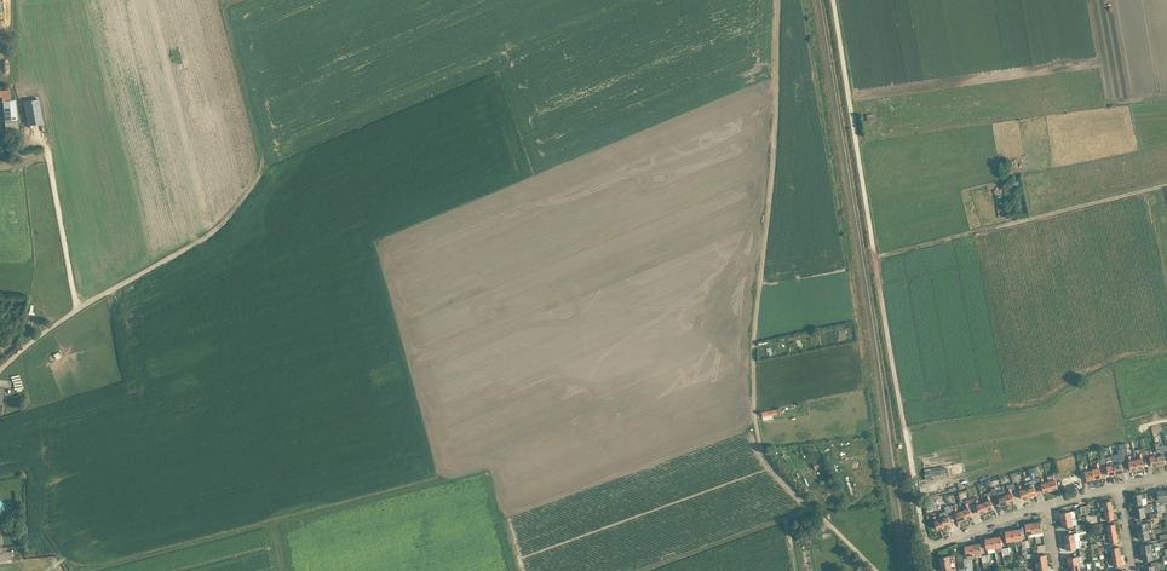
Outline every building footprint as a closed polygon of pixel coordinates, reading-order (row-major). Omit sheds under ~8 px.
[(3,101),(5,131),(11,131),(11,133),(19,133),(16,100),(11,100),(10,90),(1,90),(2,98),(2,101),(3,101)] [(39,98),(24,101),(28,125),(43,123),(39,98)] [(1139,453),(1140,458),(1136,459),(1138,468),(1145,467),(1143,458),(1146,457),(1144,448),(1143,438),(1140,439),(1142,448),(1140,449),(1141,453),(1139,453)] [(1166,453),(1166,448),(1166,444),(1162,445),(1160,446),(1160,448),(1156,449),(1157,455),(1159,464),(1166,463),(1164,454),(1166,453)] [(1145,448),(1144,448),(1146,457),(1150,456),(1152,466),(1159,464),(1157,455),(1153,455),(1152,451),(1149,451),(1149,450),(1145,450),(1145,448)] [(1113,459),(1114,464),(1116,473),(1124,472),(1121,462),(1125,461),(1125,462),(1124,456),(1123,452),(1119,453),(1116,454),(1112,455),(1113,459)] [(1131,470),(1138,468),(1136,459),(1131,460),(1130,455),(1128,456),(1129,464),(1131,470)] [(820,465),(821,467),(825,465),(821,458),(812,462),(815,470),(818,468),(817,466),(820,465)] [(1101,459),(1103,466),(1107,466),(1109,475),(1116,473),(1114,464),(1110,465),(1109,460),(1106,461),(1105,458),(1101,459)] [(1097,468),(1093,469),(1095,479),(1102,477),(1100,467),(1103,466),(1101,459),(1097,460),(1098,463),(1095,463),(1097,468)] [(1080,466),(1081,472),(1085,471),(1088,480),(1095,479),(1093,469),(1088,470),(1087,465),(1084,466),(1084,464),(1080,465),(1080,466)] [(925,472),(926,478),(932,477),(932,476),(949,473),(948,468),(925,472)] [(1060,478),(1058,471),(1054,473),(1054,474),(1047,476),(1049,481),(1051,490),(1058,488),(1056,479),(1060,478)] [(1044,492),(1051,490),(1049,481),(1044,483),(1043,478),(1041,478),(1040,477),(1036,478),(1038,484),(1042,483),(1044,492)] [(1029,482),(1030,482),(1026,484),(1026,486),(1030,496),(1037,494),(1034,485),(1038,484),(1036,478),(1032,479),(1033,481),(1029,482)] [(1009,493),(1005,495),(1008,503),(1015,501),(1012,492),(1016,491),(1014,485),(1013,483),(1007,486),(1009,493)] [(1030,496),(1026,486),(1023,487),(1023,484),(1021,484),(1018,485),(1020,490),(1022,499),(1030,496)] [(1001,505),(1008,503),(1005,495),(1004,490),(997,492),(995,487),(991,489),(995,498),(998,497),(1001,505)] [(958,492),(959,495),(957,495),(960,502),(963,501),(961,494),(968,492),(967,489),(958,492)] [(1162,512),(1164,512),(1163,504),(1164,504),(1163,499),(1166,498),(1166,495),(1166,489),(1158,491),(1160,504),(1157,505),(1158,513),(1158,517),(1159,517),(1163,516),(1162,512)] [(987,510),(994,508),(991,499),(990,499),(994,498),(991,491),(984,494),(985,496),(986,496),(988,500),(984,502),(987,510)] [(1142,498),(1146,497),(1146,493),(1133,495),(1134,504),(1143,502),(1142,498)] [(978,499),(977,496),(971,499),(973,504),(976,503),(977,504),(980,513),(987,510),(984,502),(979,503),(978,499)] [(935,504),(933,498),(933,497),(925,501),(927,507),(935,504)] [(969,506),(973,504),(971,499),(970,498),(964,501),(965,504),(967,508),(963,510),(966,518),(973,516),(969,507),(969,506)] [(1104,501),(1102,502),(1102,498),(1098,499),(1099,506),(1104,505),(1105,510),(1113,509),(1111,500),(1104,501)] [(961,505),(957,507),(956,504),(955,504),(953,501),(948,503),(952,514),(956,513),(959,521),(966,518),(963,510),(961,505)] [(948,515),(952,514),(948,503),(947,503),(941,505),(945,517),(941,518),(945,527),(952,524),(948,515)] [(1135,508),(1137,518),(1146,516),(1145,511),(1153,509),(1152,506),(1135,508)] [(1113,509),(1105,510),(1106,516),(1101,517),(1101,520),(1106,519),(1106,520),(1114,518),(1113,509)] [(1061,512),(1062,520),(1072,518),(1071,511),(1061,512)] [(938,529),(945,527),(941,518),(937,520),(935,515),(933,516),(935,521),(938,529)] [(1072,518),(1062,520),(1063,527),(1073,525),(1072,518)] [(1033,522),(1035,533),(1043,532),(1041,521),(1033,522)] [(1027,534),(1028,534),(1028,538),(1036,536),(1035,533),(1033,522),(1025,523),(1027,534)] [(1108,528),(1109,533),(1117,532),(1115,523),(1107,524),(1107,522),(1099,523),(1100,529),(1108,528)] [(1138,524),(1139,531),(1153,529),(1152,525),(1151,522),(1147,523),(1147,522),(1138,524)] [(1066,542),(1080,540),(1079,534),(1087,532),(1086,527),(1076,529),(1077,533),(1064,535),(1066,542)] [(1023,539),(1022,534),(1021,528),(1013,529),(1015,540),(1023,539)] [(1015,540),(1013,529),(1005,531),(1006,537),(1007,541),(1015,540)] [(1149,534),(1149,530),(1153,529),(1139,531),(1140,539),(1150,537),(1154,536),(1153,534),(1149,534)] [(1117,532),(1109,533),(1104,534),(1104,540),(1105,543),(1110,542),(1110,543),(1118,541),(1117,532)] [(1002,546),(1002,542),(1001,536),(993,537),(995,547),(1002,546)] [(995,547),(993,537),(985,538),(986,544),(987,549),(995,547)] [(1084,547),(1081,547),(1080,540),(1066,542),(1067,550),(1079,547),(1080,551),(1085,551),(1085,550),(1092,549),(1091,546),(1084,547)] [(973,544),(974,555),(982,553),(980,543),(973,544)] [(1141,545),(1142,553),(1156,550),(1155,546),(1155,543),(1141,545)] [(974,555),(973,544),(965,545),(967,556),(974,555)] [(1046,551),(1045,544),(1038,545),(1039,552),(1046,551)] [(1112,551),(1113,557),(1120,555),(1119,546),(1113,547),(1106,548),(1106,552),(1112,551)] [(1157,555),(1156,551),(1156,550),(1142,553),(1144,560),(1153,559),(1157,558),(1157,555)] [(950,563),(950,562),(955,562),(954,554),(940,557),(942,564),(950,563)] [(1046,554),(1040,555),(1036,556),(1037,563),(1048,562),(1046,554)] [(1122,564),(1120,555),(1113,557),(1114,563),(1108,564),(1109,567),(1114,566),(1122,564)] [(1069,565),(1080,563),(1078,556),(1068,557),(1069,565)] [(1037,563),(1038,570),(1039,570),(1049,569),(1048,562),(1037,563)] [(1085,566),(1085,562),(1080,563),(1069,565),(1070,570),(1077,570),(1081,570),(1080,567),(1085,566)] [(942,564),(943,570),(945,570),(949,570),(952,569),(956,569),(956,566),(951,567),(950,563),(942,564)]
